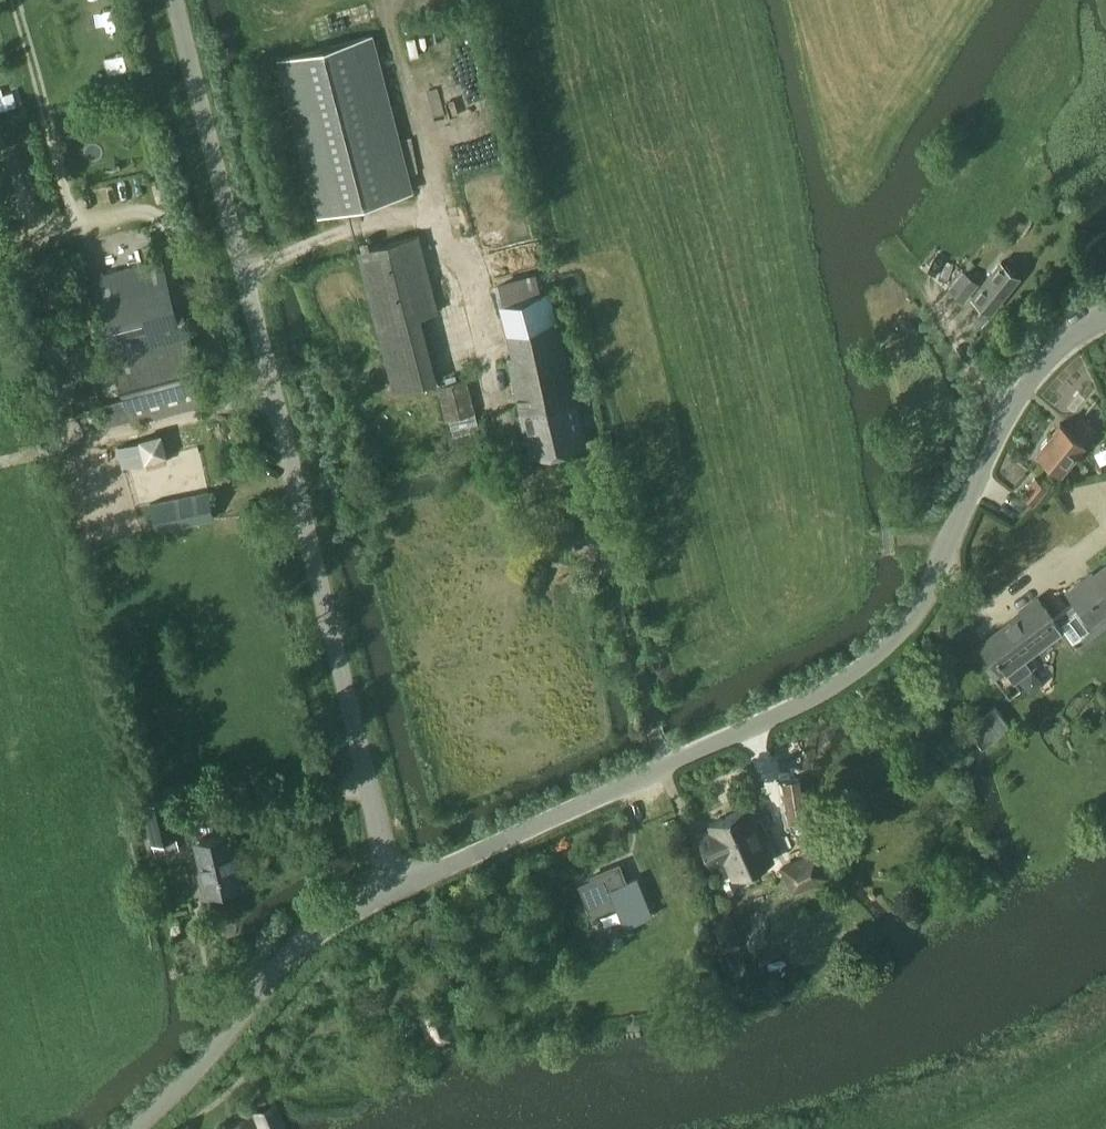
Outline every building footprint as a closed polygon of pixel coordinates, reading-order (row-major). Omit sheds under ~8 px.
[(281,59),(321,214),(409,191),(369,36),(281,59)] [(357,252),(394,392),(437,381),(421,316),(438,312),(419,236),(357,252)] [(93,277),(126,399),(99,406),(105,426),(131,419),(132,422),(208,401),(184,312),(177,314),(162,258),(93,277)] [(1016,276),(1001,264),(974,297),(989,309),(1016,276)] [(979,283),(963,271),(962,271),(948,289),(964,302),(979,283)] [(507,359),(513,383),(528,380),(530,388),(542,385),(539,372),(566,365),(566,364),(567,363),(558,322),(555,322),(549,294),(501,305),(513,358),(507,359)] [(586,445),(567,363),(566,364),(566,365),(539,372),(542,385),(545,399),(550,398),(562,450),(586,445)] [(528,380),(513,383),(530,458),(562,450),(550,398),(545,399),(542,385),(530,388),(528,380)] [(1084,443),(1084,442),(1095,429),(1080,417),(1069,431),(1060,423),(1037,451),(1061,471),(1084,443)] [(138,439),(144,462),(146,461),(147,468),(167,463),(165,457),(167,456),(162,433),(138,439)] [(1035,505),(1049,488),(1035,478),(1022,494),(1035,505)] [(157,531),(215,519),(209,491),(152,504),(157,531)] [(1072,603),(1074,605),(1057,618),(1064,628),(1061,630),(1074,649),(1105,626),(1105,563),(1066,594),(1072,603)] [(999,673),(1003,669),(1006,667),(1003,663),(1056,624),(1039,602),(979,647),(999,673)] [(143,802),(152,837),(153,843),(177,836),(172,814),(167,796),(143,802)] [(749,808),(710,825),(714,832),(701,838),(712,864),(718,861),(726,861),(733,876),(772,859),(749,808)] [(200,876),(202,885),(206,888),(207,894),(242,886),(234,853),(237,852),(233,836),(230,837),(229,834),(195,842),(202,872),(200,876)] [(819,849),(816,850),(779,866),(791,893),(831,876),(819,849)] [(593,880),(581,885),(592,913),(620,902),(628,924),(650,915),(636,879),(626,883),(618,865),(591,876),(593,880)] [(742,945),(729,908),(711,914),(724,951),(742,945)] [(718,949),(714,935),(703,938),(708,952),(718,949)] [(440,1044),(450,1040),(456,1028),(448,1009),(436,1007),(426,1010),(419,1021),(427,1040),(440,1044)] [(276,1102),(251,1113),(259,1128),(288,1128),(276,1102)]
